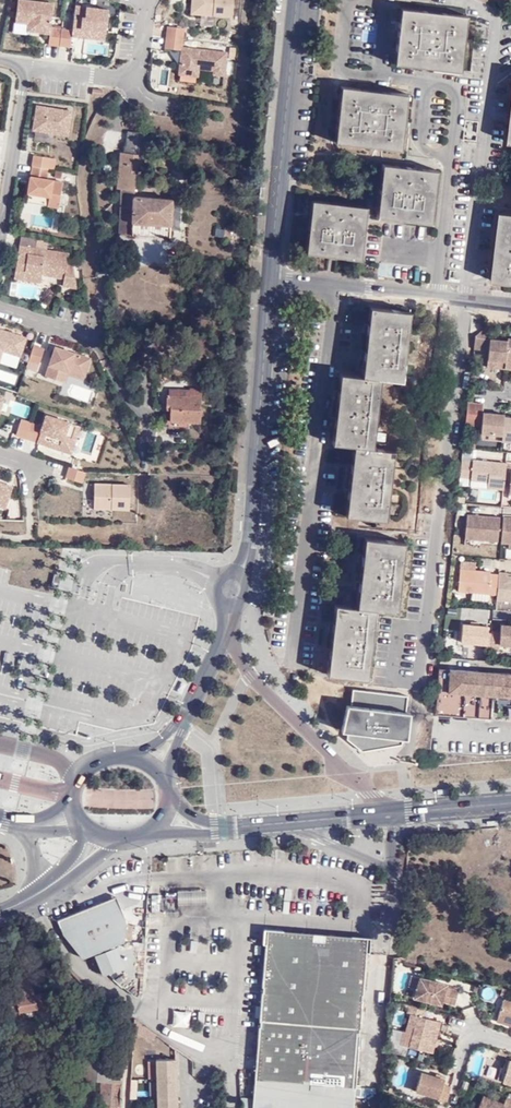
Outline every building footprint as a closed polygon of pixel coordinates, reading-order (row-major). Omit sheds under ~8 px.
[(61,29),(50,27),(53,3),(25,0),(18,0),(15,22),(28,23),(27,30),(50,33),(48,44),(59,45),(61,29)] [(191,13),(232,16),(233,0),(192,0),(191,13)] [(72,30),(61,29),(59,45),(70,46),(71,36),(80,37),(81,28),(105,31),(108,9),(75,5),(72,30)] [(466,13),(399,6),(396,34),(393,62),(459,70),(466,13)] [(168,25),(167,36),(183,38),(184,27),(168,25)] [(105,31),(81,28),(80,37),(104,40),(105,31)] [(182,46),(183,38),(167,36),(165,47),(182,49),(181,55),(184,55),(183,60),(180,59),(179,73),(198,76),(199,68),(213,69),(213,73),(223,75),(226,52),(182,46)] [(406,92),(340,85),(334,140),(400,147),(403,120),(406,92)] [(68,135),(71,111),(36,105),(32,129),(68,135)] [(146,132),(127,130),(126,142),(125,142),(124,151),(143,153),(146,132)] [(34,155),(32,165),(48,168),(50,157),(34,155)] [(137,157),(121,155),(119,187),(121,187),(118,233),(169,235),(171,198),(134,196),(137,157)] [(408,167),(380,164),(374,215),(430,222),(436,170),(408,167)] [(48,168),(32,165),(29,186),(32,187),(31,192),(28,191),(26,201),(32,202),(58,207),(63,182),(47,179),(48,168)] [(245,188),(246,179),(233,178),(232,187),(245,188)] [(310,197),(304,252),(331,255),(358,258),(364,203),(310,197)] [(503,211),(501,229),(497,263),(495,280),(510,282),(510,212),(503,211)] [(41,271),(64,275),(62,283),(76,286),(72,265),(66,264),(68,253),(36,248),(36,244),(37,237),(21,234),(19,247),(16,264),(41,269),(41,271)] [(41,269),(16,264),(14,274),(39,279),(41,271),(41,269)] [(385,519),(389,484),(393,449),(372,447),(381,377),(402,379),(410,311),(370,306),(368,323),(364,357),(362,375),(340,372),(338,390),(334,425),(332,442),(353,445),(351,462),(347,497),(345,514),(385,519)] [(492,327),(487,326),(475,335),(475,348),(488,349),(487,368),(510,369),(510,338),(508,338),(508,340),(490,339),(490,338),(492,327)] [(2,350),(20,356),(26,337),(0,328),(0,357),(2,350)] [(38,373),(45,350),(34,346),(26,369),(38,373)] [(84,381),(92,358),(54,346),(45,376),(63,382),(66,375),(84,381)] [(14,384),(16,374),(0,370),(0,380),(14,384)] [(200,421),(201,393),(189,393),(190,395),(167,395),(167,408),(171,407),(170,426),(189,427),(189,420),(200,421)] [(470,425),(481,426),(483,411),(483,403),(472,402),(470,425)] [(480,431),(501,434),(500,439),(510,440),(510,417),(504,416),(504,413),(483,411),(481,426),(480,431)] [(70,441),(76,424),(46,414),(42,426),(32,422),(26,438),(39,442),(47,445),(48,441),(53,442),(52,446),(64,450),(67,440),(70,441)] [(16,434),(26,438),(32,422),(21,419),(16,434)] [(80,425),(76,424),(70,441),(67,440),(64,450),(71,453),(80,425)] [(509,463),(475,459),(475,462),(464,461),(462,477),(473,478),(473,479),(490,481),(490,487),(506,489),(509,463)] [(61,477),(65,467),(57,464),(53,474),(61,477)] [(81,482),(85,472),(69,466),(66,477),(81,482)] [(490,481),(473,479),(473,478),(462,477),(461,485),(472,486),(472,485),(490,487),(490,481)] [(12,486),(0,482),(0,506),(5,508),(12,486)] [(129,509),(130,484),(95,483),(94,507),(129,509)] [(483,535),(483,540),(499,541),(501,517),(468,513),(467,534),(483,535)] [(510,542),(510,517),(505,517),(502,541),(508,542),(510,542)] [(331,620),(329,637),(327,654),(325,672),(367,677),(375,607),(395,609),(403,541),(363,536),(361,553),(357,588),(355,605),(333,602),(331,620)] [(459,591),(498,594),(500,574),(491,573),(491,571),(461,568),(459,591)] [(498,594),(498,598),(510,600),(510,577),(508,576),(509,572),(500,572),(500,574),(498,594)] [(487,602),(487,595),(470,594),(469,601),(487,602)] [(490,624),(465,622),(463,641),(488,643),(490,624)] [(502,623),(502,631),(494,630),(492,649),(500,650),(501,642),(510,643),(510,624),(502,623)] [(439,675),(510,682),(510,674),(440,668),(439,675)] [(436,712),(492,715),(494,699),(510,700),(510,682),(439,675),(436,712)] [(343,685),(337,738),(405,744),(411,693),(343,685)] [(332,709),(332,696),(319,696),(320,696),(320,703),(319,704),(324,709),(324,708),(331,708),(331,709),(332,709)] [(405,744),(337,738),(366,759),(402,761),(405,744)] [(207,890),(177,891),(177,904),(207,903),(207,890)] [(175,907),(174,893),(165,893),(165,908),(175,907)] [(135,996),(141,998),(143,992),(145,958),(130,957),(132,925),(127,925),(116,896),(57,920),(62,934),(82,958),(90,954),(97,973),(102,975),(107,973),(118,983),(127,972),(126,981),(123,987),(134,995),(135,996)] [(367,937),(266,929),(252,1107),(353,1107),(367,937)] [(29,965),(27,956),(15,958),(16,967),(29,965)] [(32,971),(23,973),(24,978),(17,980),(14,983),(17,998),(5,1000),(9,1020),(22,1018),(21,1010),(37,1007),(38,1015),(50,1013),(47,992),(35,994),(32,971)] [(420,978),(411,976),(409,984),(417,987),(415,997),(441,1003),(442,1001),(455,1004),(459,991),(445,987),(446,983),(420,977),(420,978)] [(505,999),(497,1021),(510,1025),(510,1001),(505,999)] [(424,1016),(426,1008),(410,1004),(408,1013),(411,1014),(408,1025),(415,1027),(410,1046),(432,1052),(434,1046),(438,1047),(441,1039),(436,1037),(441,1022),(424,1016)] [(37,1007),(21,1010),(22,1018),(38,1015),(37,1007)] [(194,1009),(172,1007),(170,1023),(192,1025),(194,1009)] [(153,1039),(156,1034),(144,1025),(135,1018),(134,1018),(133,1034),(133,1035),(153,1039)] [(156,1060),(148,1061),(149,1077),(157,1077),(157,1079),(176,1078),(175,1059),(157,1059),(156,1060)] [(510,1060),(507,1069),(502,1067),(498,1079),(510,1083),(510,1060)] [(443,1085),(445,1079),(421,1071),(415,1091),(439,1098),(438,1100),(446,1102),(450,1087),(443,1085)] [(158,1098),(177,1097),(176,1078),(157,1079),(158,1098)] [(507,1096),(504,1103),(485,1095),(479,1107),(510,1107),(510,1097),(507,1096)] [(177,1097),(158,1098),(158,1107),(177,1107),(177,1097)]
